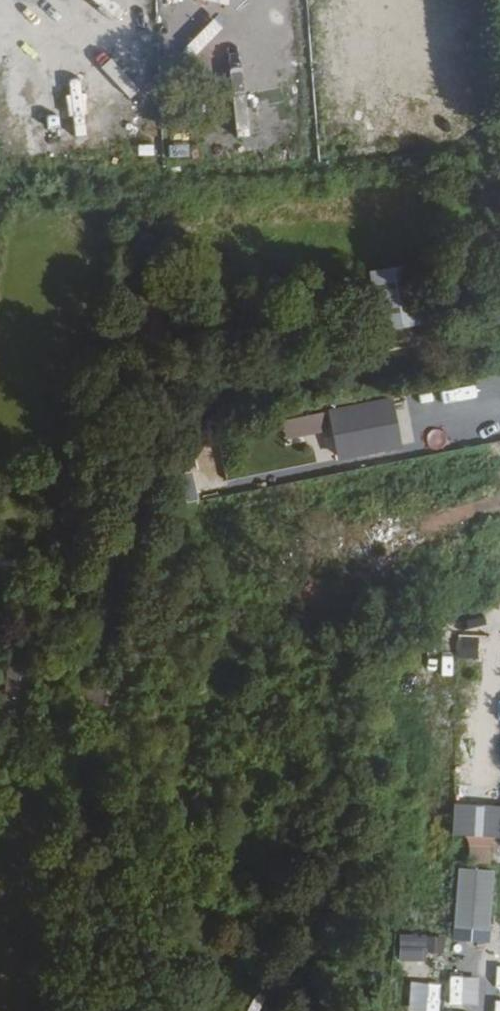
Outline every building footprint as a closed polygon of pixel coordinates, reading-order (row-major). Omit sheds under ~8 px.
[(188,38),(187,0),(166,0),(167,38),(188,38)] [(423,29),(396,31),(399,66),(426,64),(423,29)] [(325,45),(331,79),(344,77),(338,43),(325,45)] [(42,51),(31,56),(45,86),(56,81),(42,51)] [(15,103),(18,90),(0,87),(0,100),(15,103)] [(293,104),(228,103),(228,117),(293,118),(293,104)] [(13,108),(12,140),(24,140),(25,108),(13,108)] [(170,159),(189,158),(189,143),(169,144),(170,159)] [(371,268),(380,329),(423,323),(415,262),(371,268)] [(403,447),(394,395),(328,407),(337,459),(403,447)] [(487,407),(455,414),(462,444),(494,436),(487,407)] [(285,438),(327,431),(324,411),(281,418),(285,438)] [(416,455),(448,447),(445,435),(413,442),(416,455)] [(182,472),(186,501),(198,499),(194,470),(182,472)] [(478,659),(482,637),(459,633),(456,655),(478,659)] [(100,679),(88,677),(82,713),(94,716),(100,679)] [(120,719),(126,684),(100,679),(94,716),(120,719)] [(454,803),(453,835),(470,836),(469,861),(491,862),(492,838),(499,838),(499,804),(454,803)] [(457,867),(455,940),(491,941),(494,869),(457,867)] [(446,937),(400,935),(399,953),(445,955),(446,937)] [(439,1010),(441,978),(429,978),(428,1010),(439,1010)]
